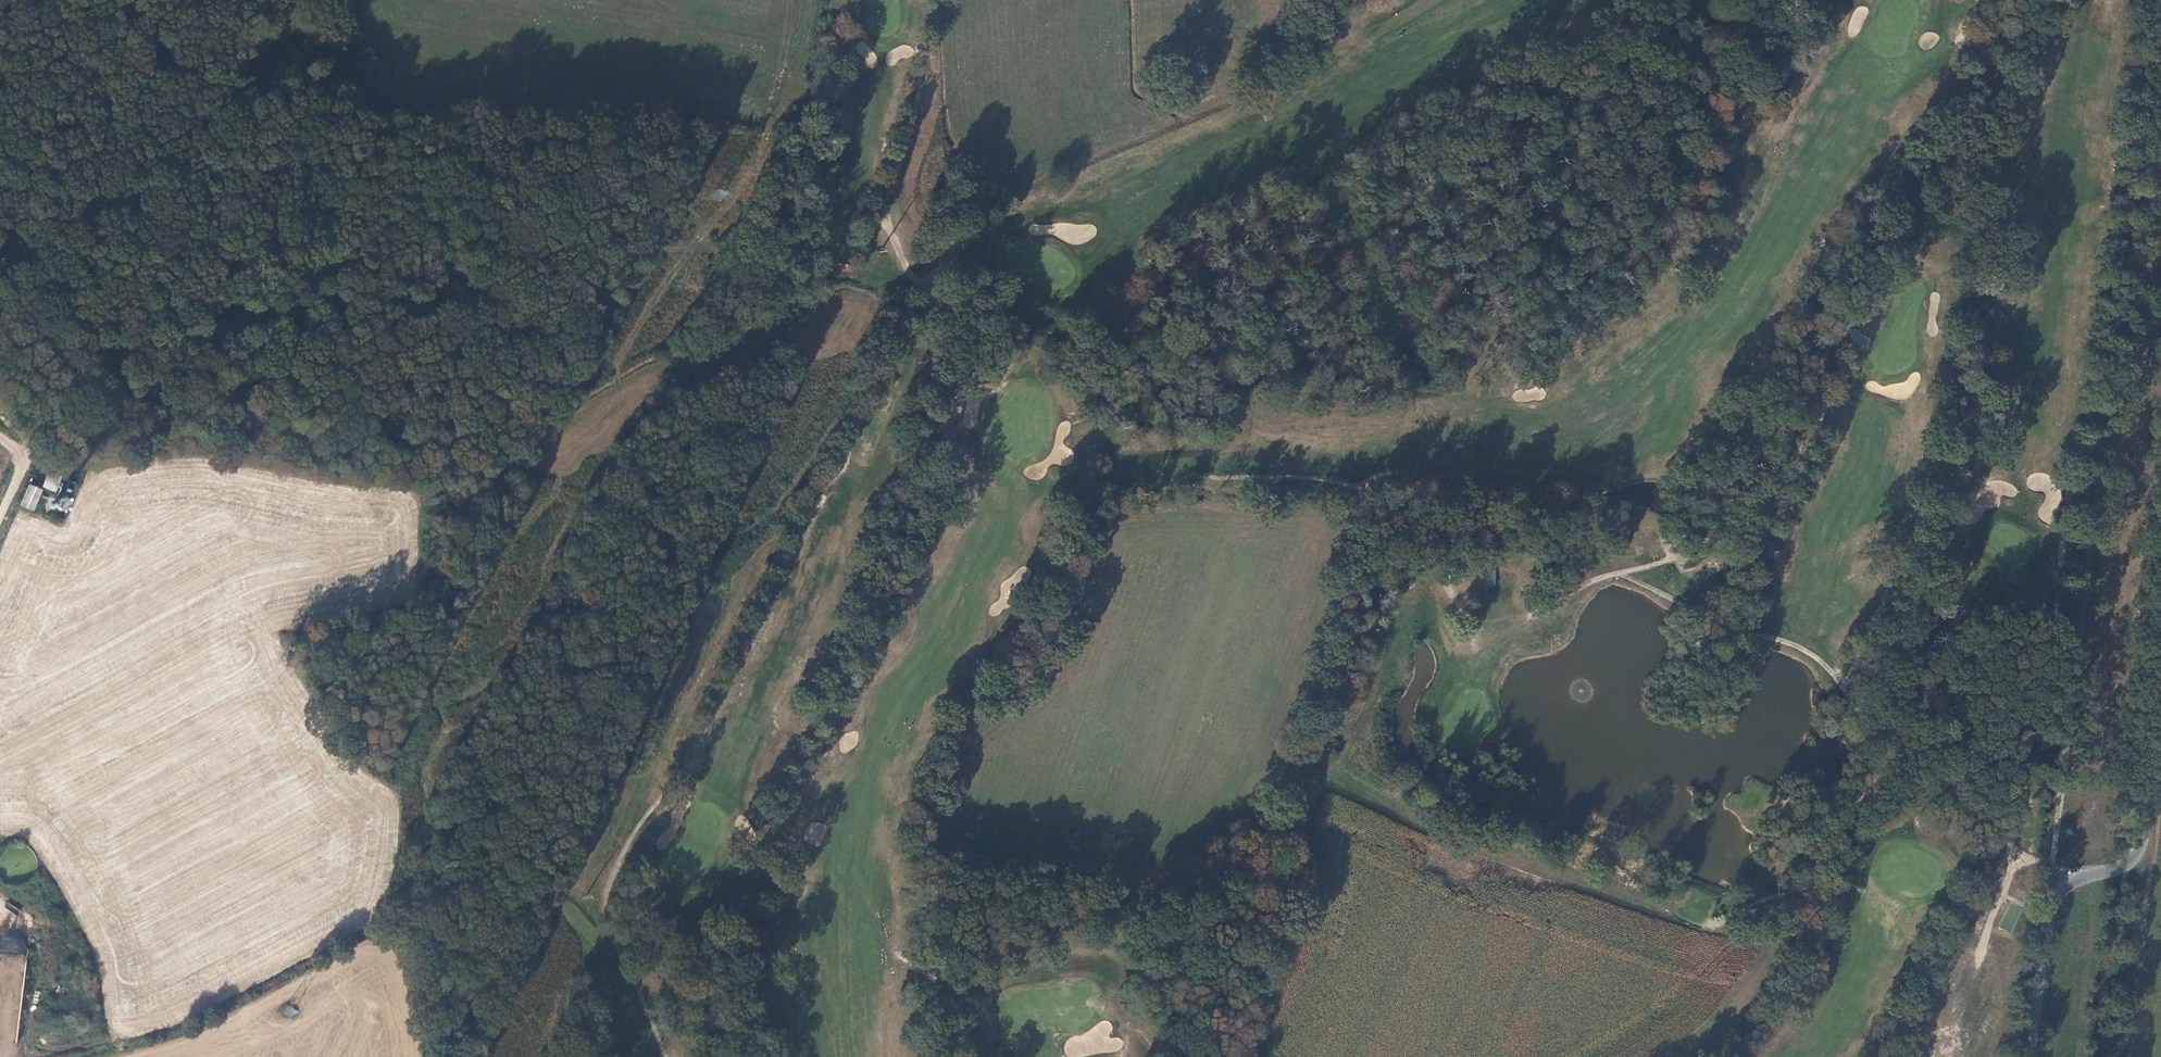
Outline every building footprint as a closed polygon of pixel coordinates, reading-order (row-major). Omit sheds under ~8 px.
[(47,472),(44,489),(58,491),(61,474),(47,472)] [(20,505),(34,511),(43,489),(29,483),(20,505)] [(68,510),(72,500),(62,496),(58,507),(68,510)] [(1498,569),(1481,569),(1480,584),(1498,587),(1498,569)] [(819,846),(827,826),(811,820),(803,840),(819,846)] [(287,1006),(284,1014),(293,1017),(296,1009),(287,1006)]
